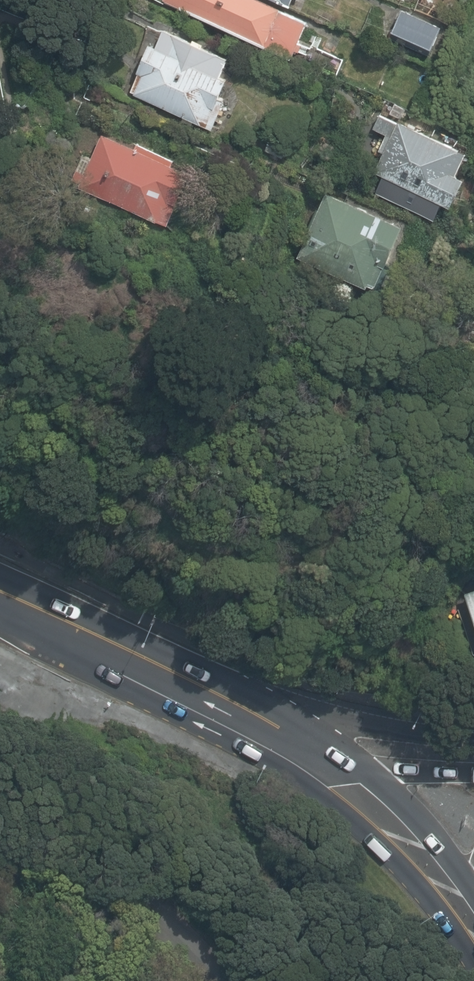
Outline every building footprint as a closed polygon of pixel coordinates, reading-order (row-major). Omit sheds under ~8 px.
[(294,56),(311,19),(269,0),(168,0),(294,56)] [(406,14),(397,40),(441,57),(451,31),(406,14)] [(161,50),(147,44),(126,92),(214,130),(244,60),(170,28),(161,50)] [(473,181),(473,152),(379,109),(370,127),(388,135),(370,174),(473,221),(473,218),(473,182),(473,181)] [(104,131),(95,150),(83,145),(68,179),(88,188),(173,226),(197,172),(104,131)] [(327,188),(294,259),(370,293),(402,222),(327,188)] [(466,589),(473,614),(473,587),(466,589)]
